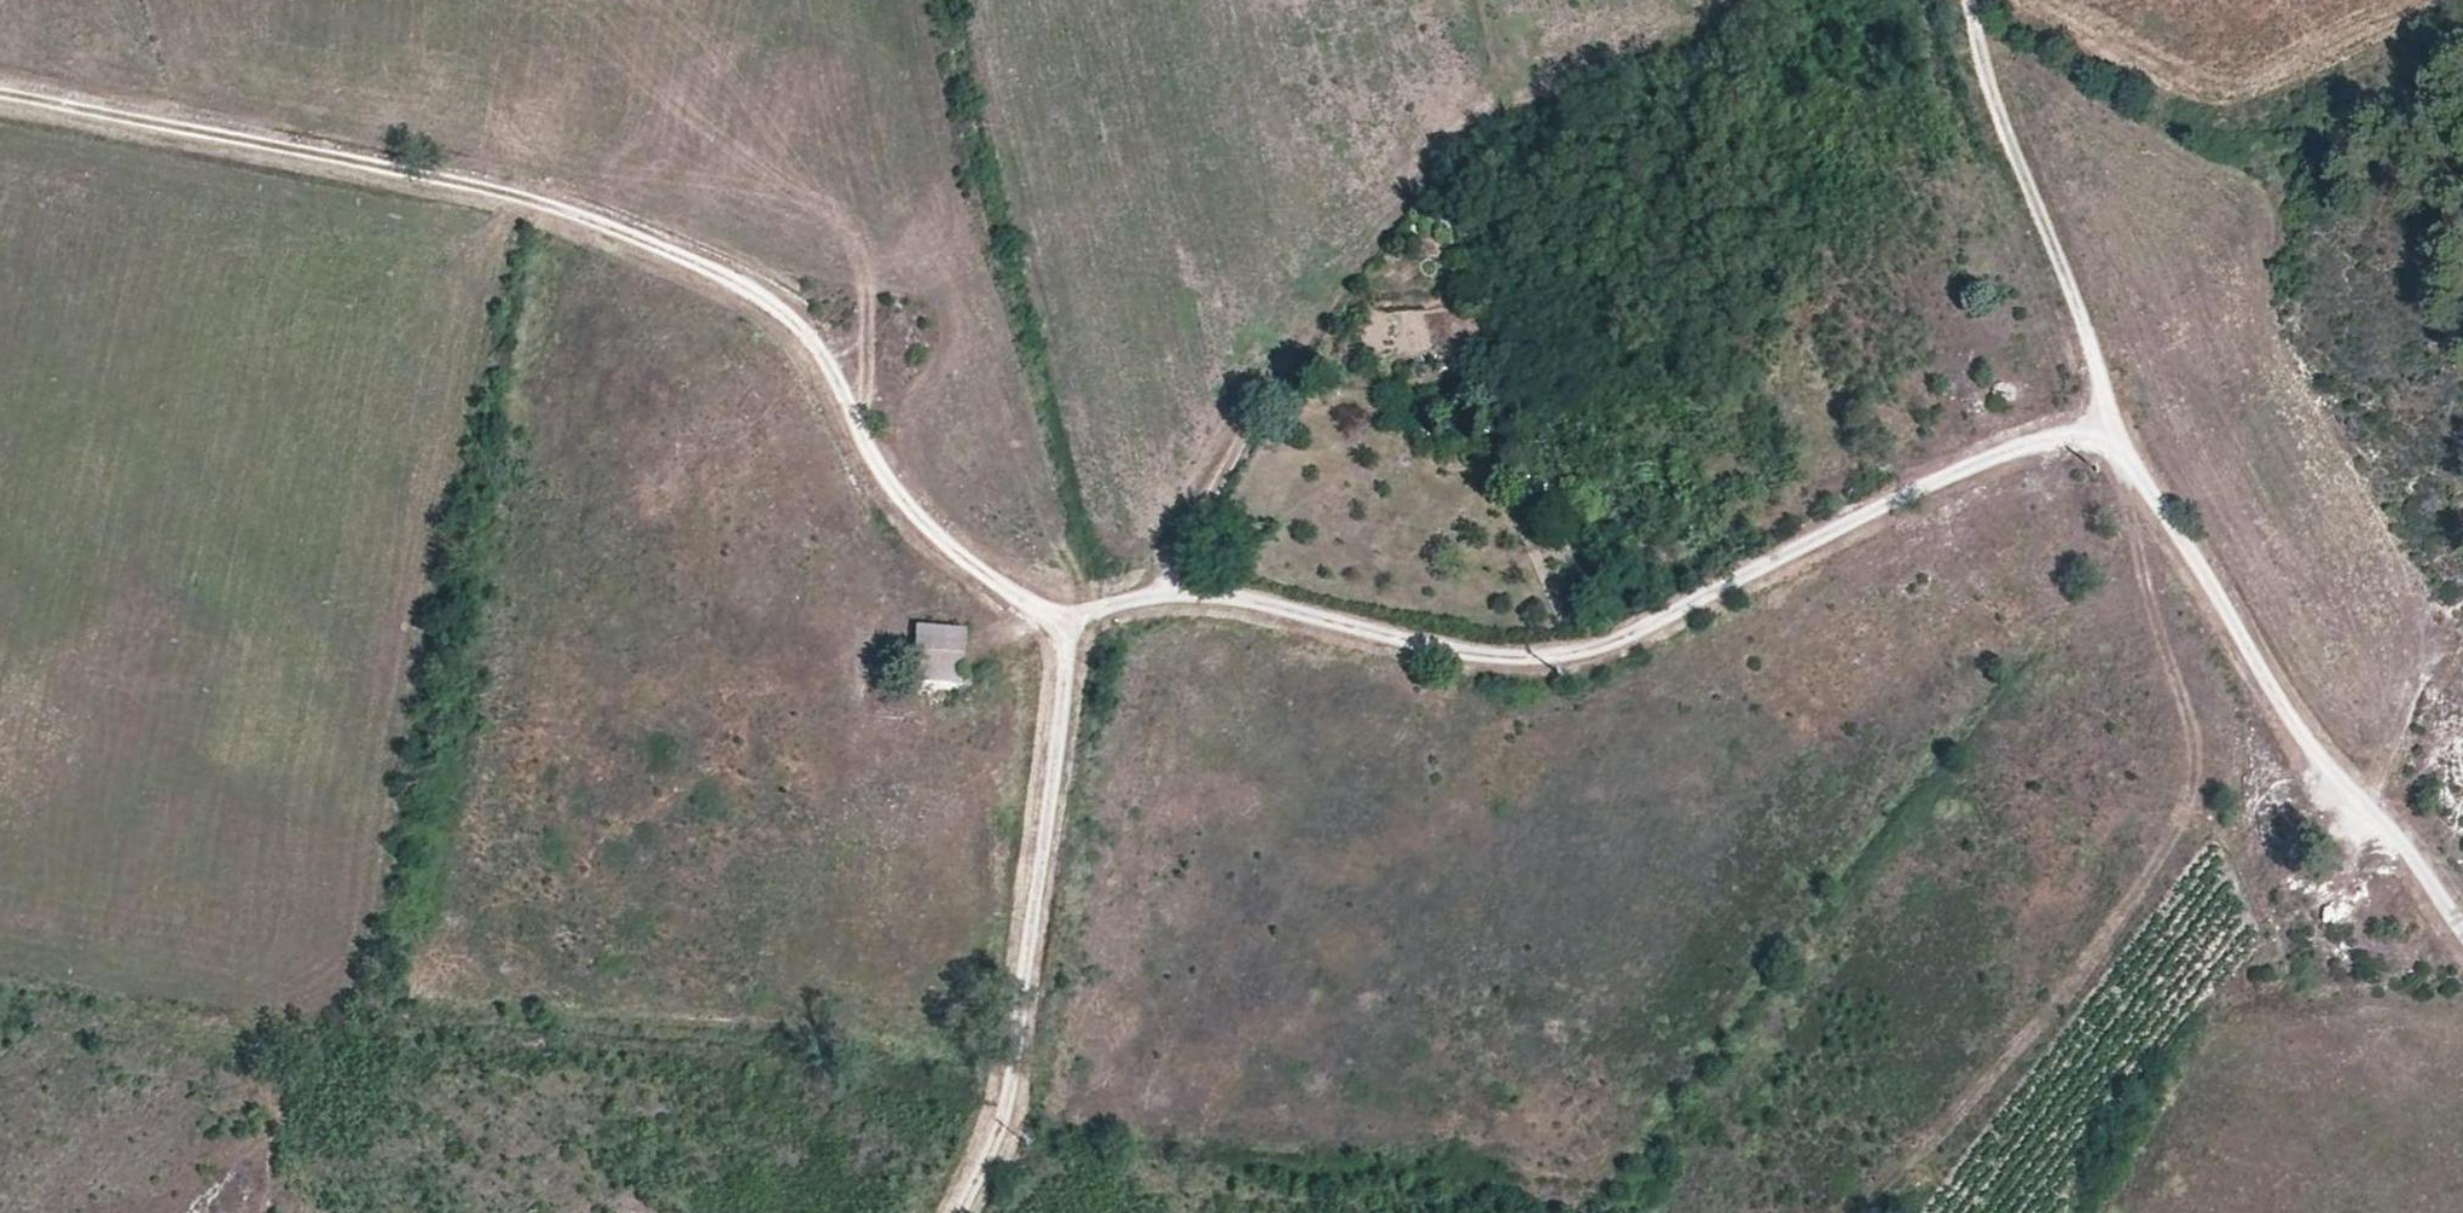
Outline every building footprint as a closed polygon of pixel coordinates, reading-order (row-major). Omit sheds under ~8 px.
[(968,631),(920,628),(916,676),(965,680),(968,631)]
